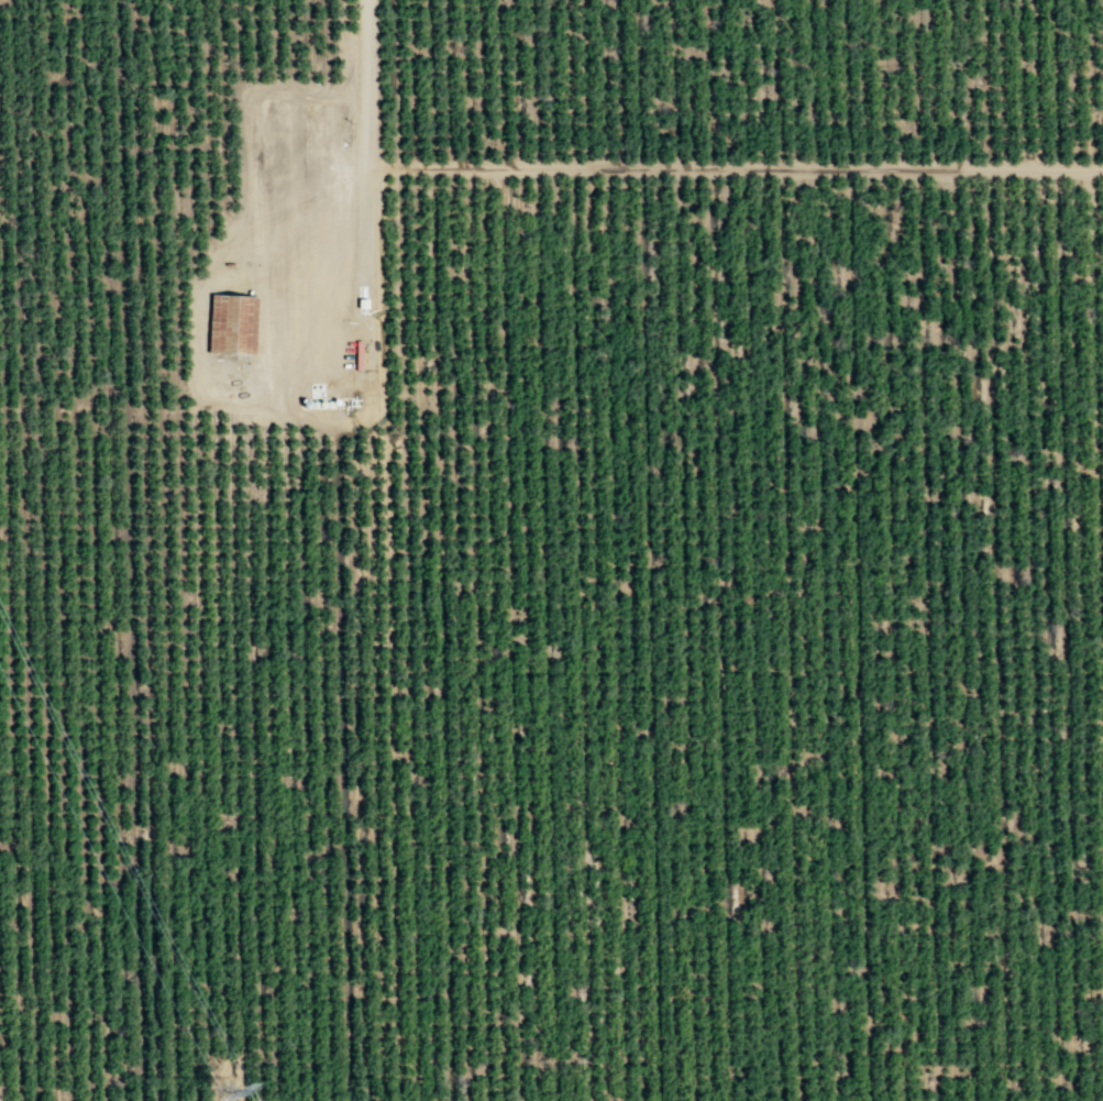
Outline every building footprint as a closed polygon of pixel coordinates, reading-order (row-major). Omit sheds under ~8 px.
[(261,296),(214,295),(212,353),(259,355),(261,296)]
